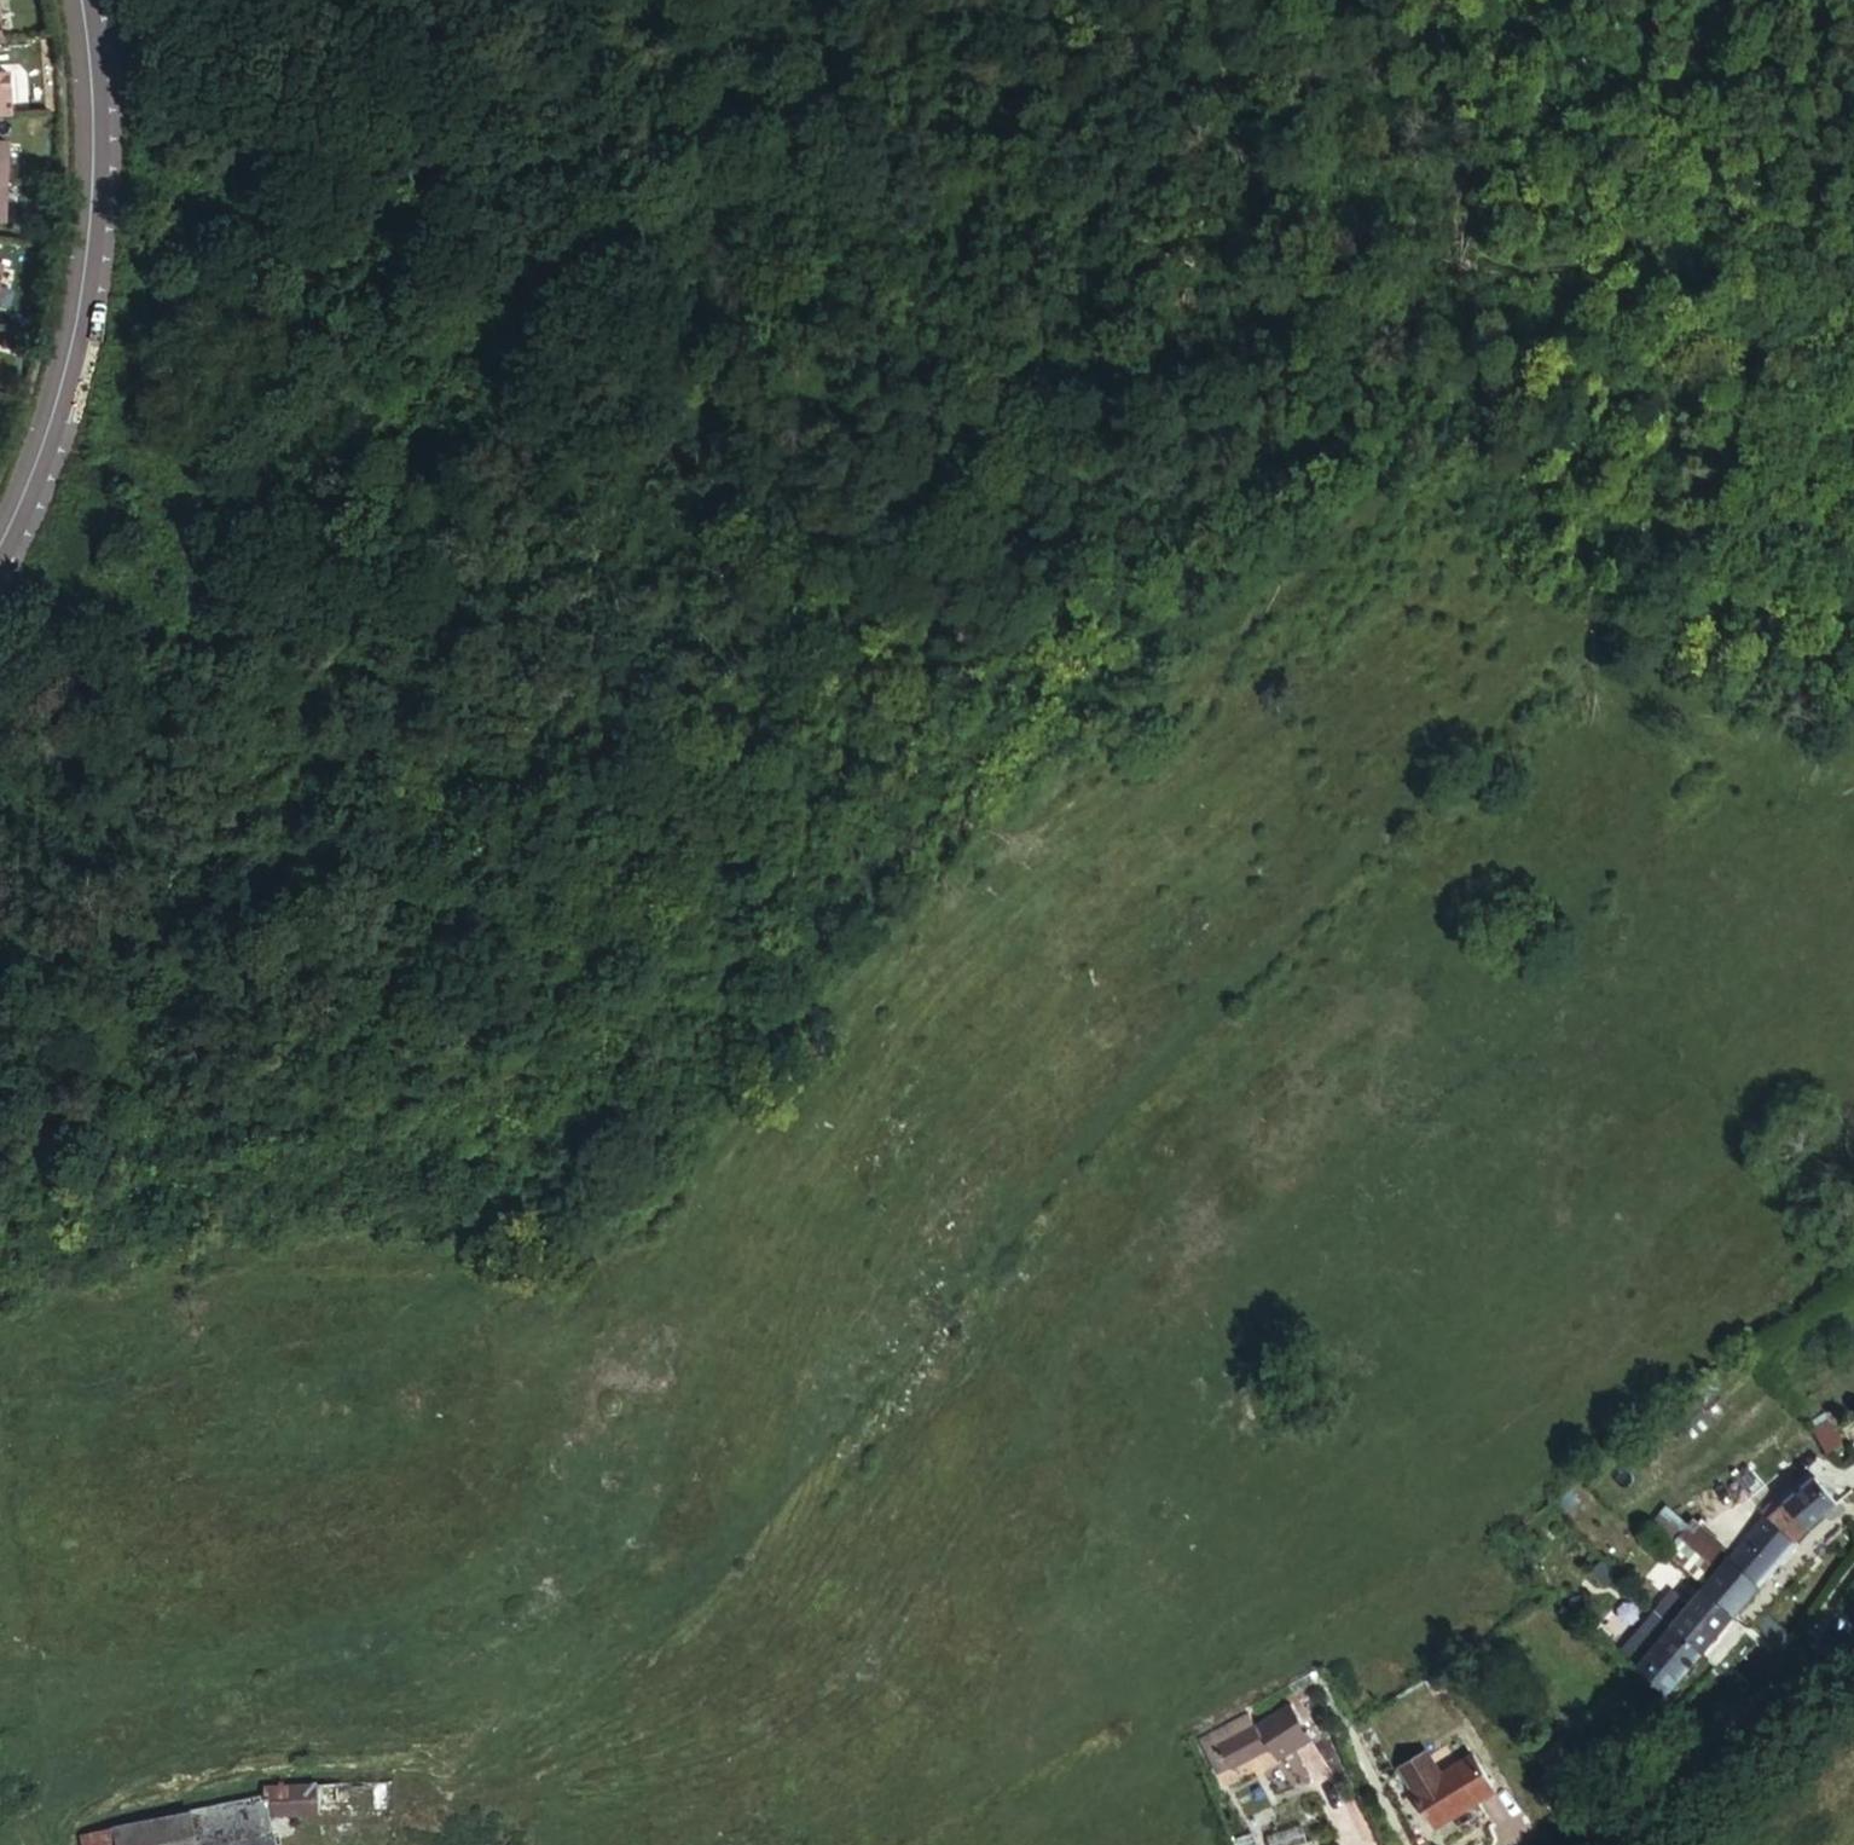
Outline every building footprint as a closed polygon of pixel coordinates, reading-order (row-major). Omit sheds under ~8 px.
[(1845,1445),(1830,1421),(1813,1431),(1816,1434),(1828,1455),(1845,1445)] [(1809,1525),(1840,1500),(1819,1476),(1772,1518),(1798,1538),(1809,1525)] [(1672,1549),(1691,1526),(1668,1507),(1648,1531),(1672,1549)] [(1735,1613),(1798,1538),(1772,1518),(1769,1516),(1707,1588),(1735,1613)] [(1696,1518),(1672,1549),(1703,1573),(1727,1543),(1696,1518)] [(1704,1650),(1735,1613),(1707,1588),(1690,1608),(1689,1609),(1671,1596),(1659,1611),(1704,1650)] [(1670,1690),(1704,1650),(1659,1611),(1627,1649),(1643,1662),(1641,1666),(1670,1690)] [(1777,1627),(1764,1639),(1782,1654),(1793,1640),(1777,1627)] [(1249,1714),(1203,1740),(1219,1772),(1272,1747),(1277,1757),(1309,1738),(1290,1705),(1256,1727),(1249,1714)] [(1428,1755),(1406,1768),(1423,1797),(1419,1799),(1434,1825),(1493,1789),(1474,1757),(1441,1776),(1428,1755)] [(116,1829),(119,1844),(268,1844),(274,1844),(274,1837),(318,1833),(318,1844),(393,1838),(388,1778),(264,1787),(265,1797),(116,1829)] [(1239,1838),(1241,1844),(1258,1844),(1254,1832),(1239,1838)]
